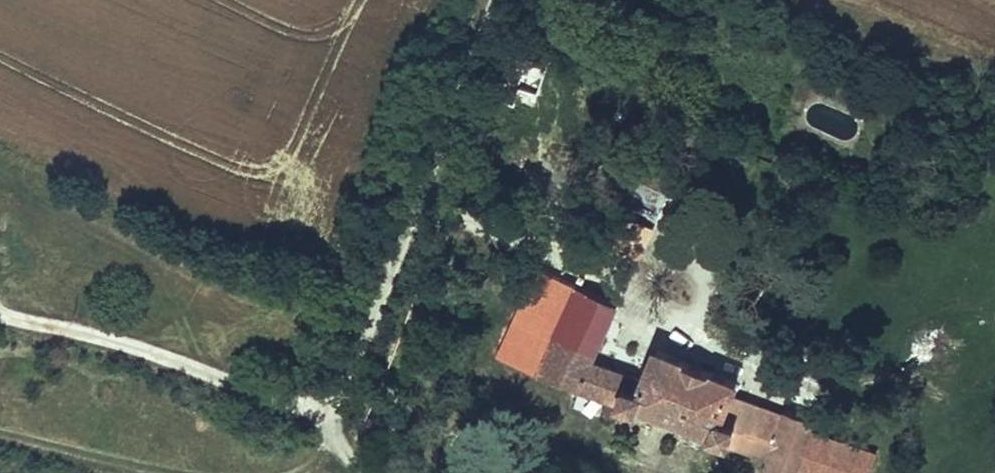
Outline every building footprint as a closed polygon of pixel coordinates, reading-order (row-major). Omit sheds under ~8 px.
[(518,86),(530,53),(513,47),(496,95),(512,101),(518,86)] [(534,92),(547,59),(530,53),(518,86),(534,92)] [(838,176),(843,167),(828,159),(823,169),(838,176)] [(864,175),(867,169),(852,163),(849,172),(856,174),(857,172),(864,175)] [(564,313),(576,288),(553,277),(541,303),(564,313)] [(618,304),(577,286),(576,288),(564,313),(541,303),(513,365),(537,374),(577,388),(619,403),(618,403),(638,410),(641,404),(713,431),(710,437),(730,444),(730,443),(770,457),(764,472),(808,472),(797,468),(804,451),(814,420),(786,411),(784,415),(734,397),(736,393),(734,392),(737,383),(657,350),(646,380),(592,361),(618,304)] [(820,457),(804,451),(797,468),(808,472),(810,472),(814,472),(820,457)]
